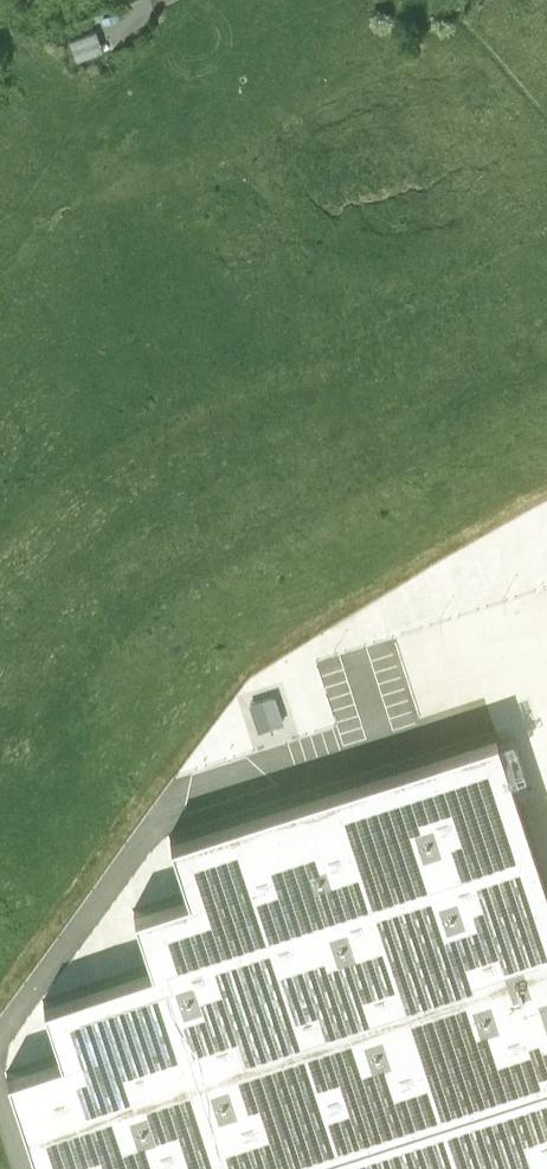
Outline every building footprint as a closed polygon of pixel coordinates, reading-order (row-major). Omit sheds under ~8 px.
[(96,36),(69,45),(77,67),(104,57),(96,36)] [(494,731),(169,838),(187,892),(133,909),(151,964),(42,999),(59,1053),(5,1071),(38,1168),(546,1168),(546,894),(494,731)]
